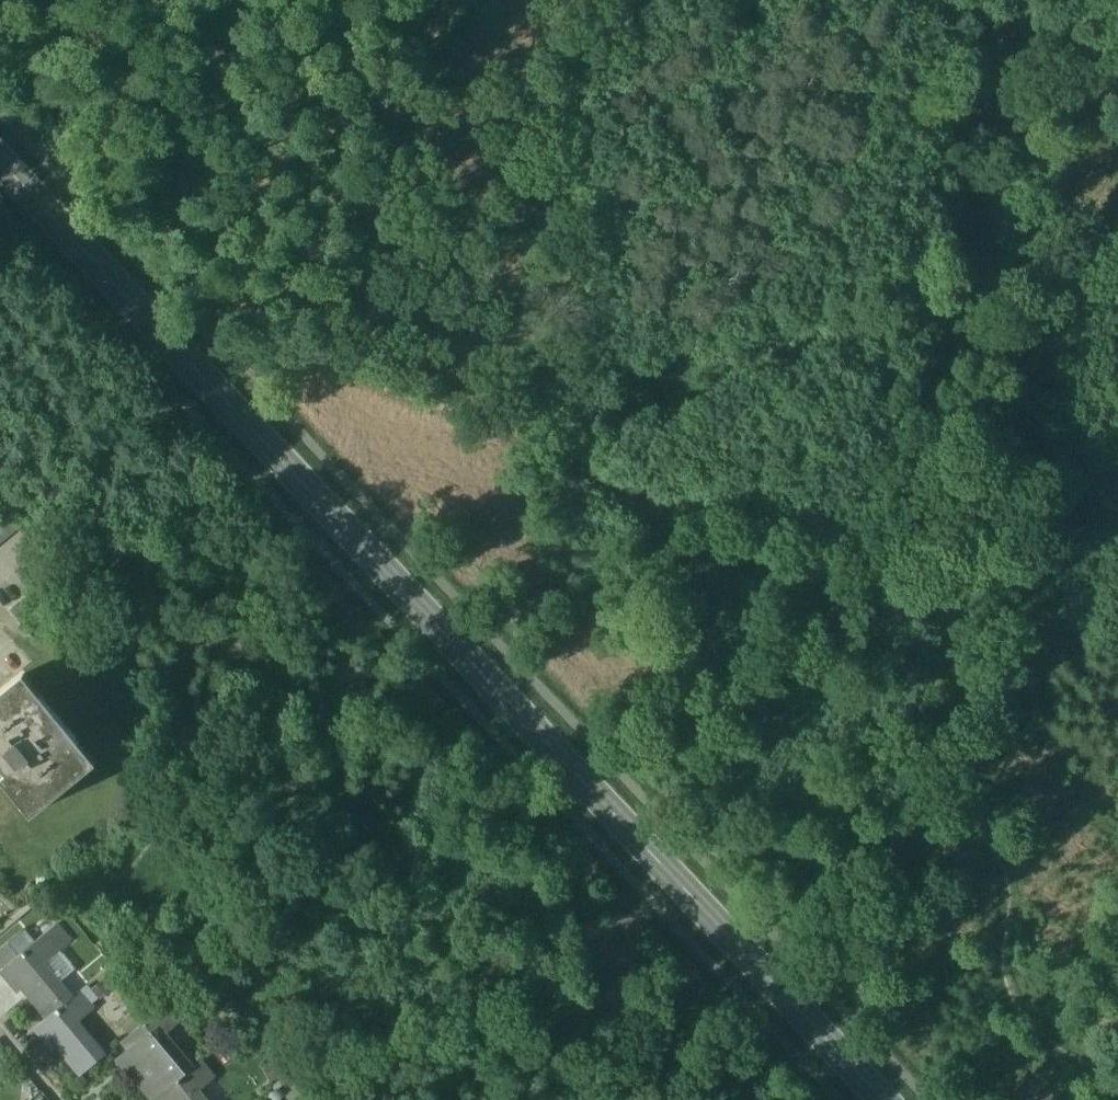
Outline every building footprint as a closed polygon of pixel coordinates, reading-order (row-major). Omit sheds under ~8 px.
[(0,512),(0,530),(7,538),(17,530),(1,511),(0,512)] [(39,590),(10,613),(24,630),(53,606),(39,590)] [(18,681),(0,696),(0,778),(14,795),(19,791),(36,812),(90,768),(73,747),(78,743),(40,697),(35,701),(18,681)] [(55,926),(44,935),(59,952),(70,943),(55,926)] [(0,949),(0,963),(4,968),(35,943),(24,929),(0,949)] [(4,968),(1,971),(12,984),(16,980),(47,1017),(71,998),(58,983),(52,988),(37,970),(59,952),(44,935),(35,943),(4,968)] [(47,1017),(34,1028),(45,1041),(49,1037),(80,1075),(104,1055),(92,1040),(85,1046),(69,1027),(92,1008),(78,992),(71,998),(47,1017)] [(166,1004),(122,1040),(131,1050),(125,1055),(123,1060),(154,1099),(156,1099),(193,1068),(180,1053),(173,1058),(158,1040),(180,1021),(166,1004)] [(156,1099),(157,1099),(192,1099),(191,1098),(214,1079),(200,1062),(193,1068),(156,1099)]
